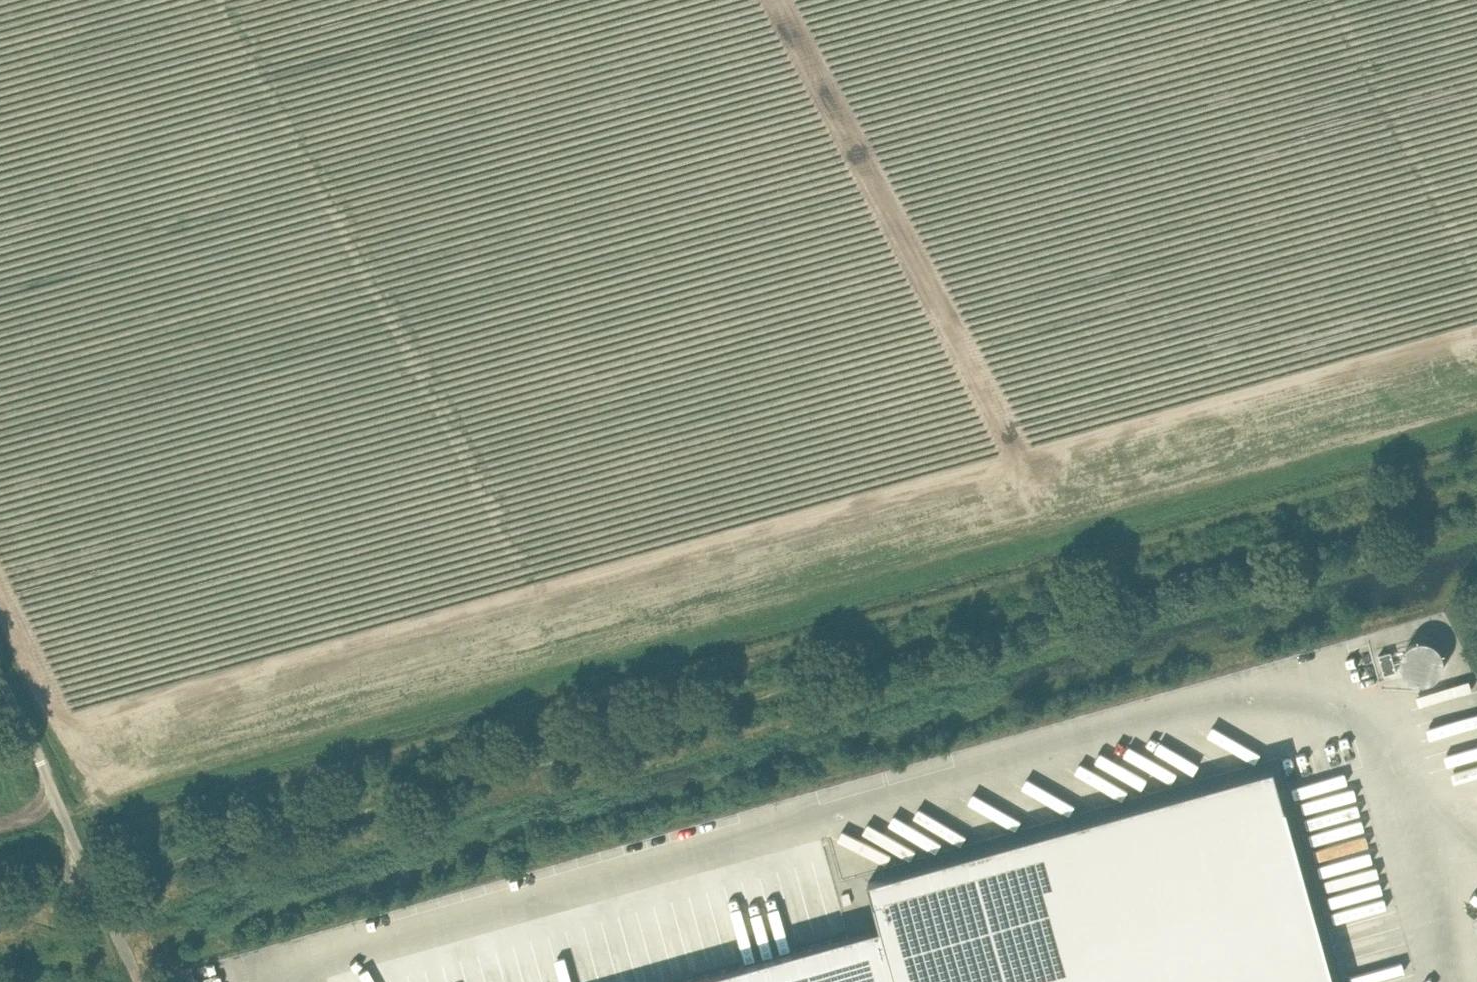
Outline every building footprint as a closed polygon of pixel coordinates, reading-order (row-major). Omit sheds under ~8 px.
[(1399,677),(1435,678),(1437,639),(1401,637),(1399,677)] [(1391,651),(1379,654),(1384,675),(1397,671),(1391,651)] [(1274,767),(869,881),(881,925),(680,981),(1335,981),(1274,767)]
